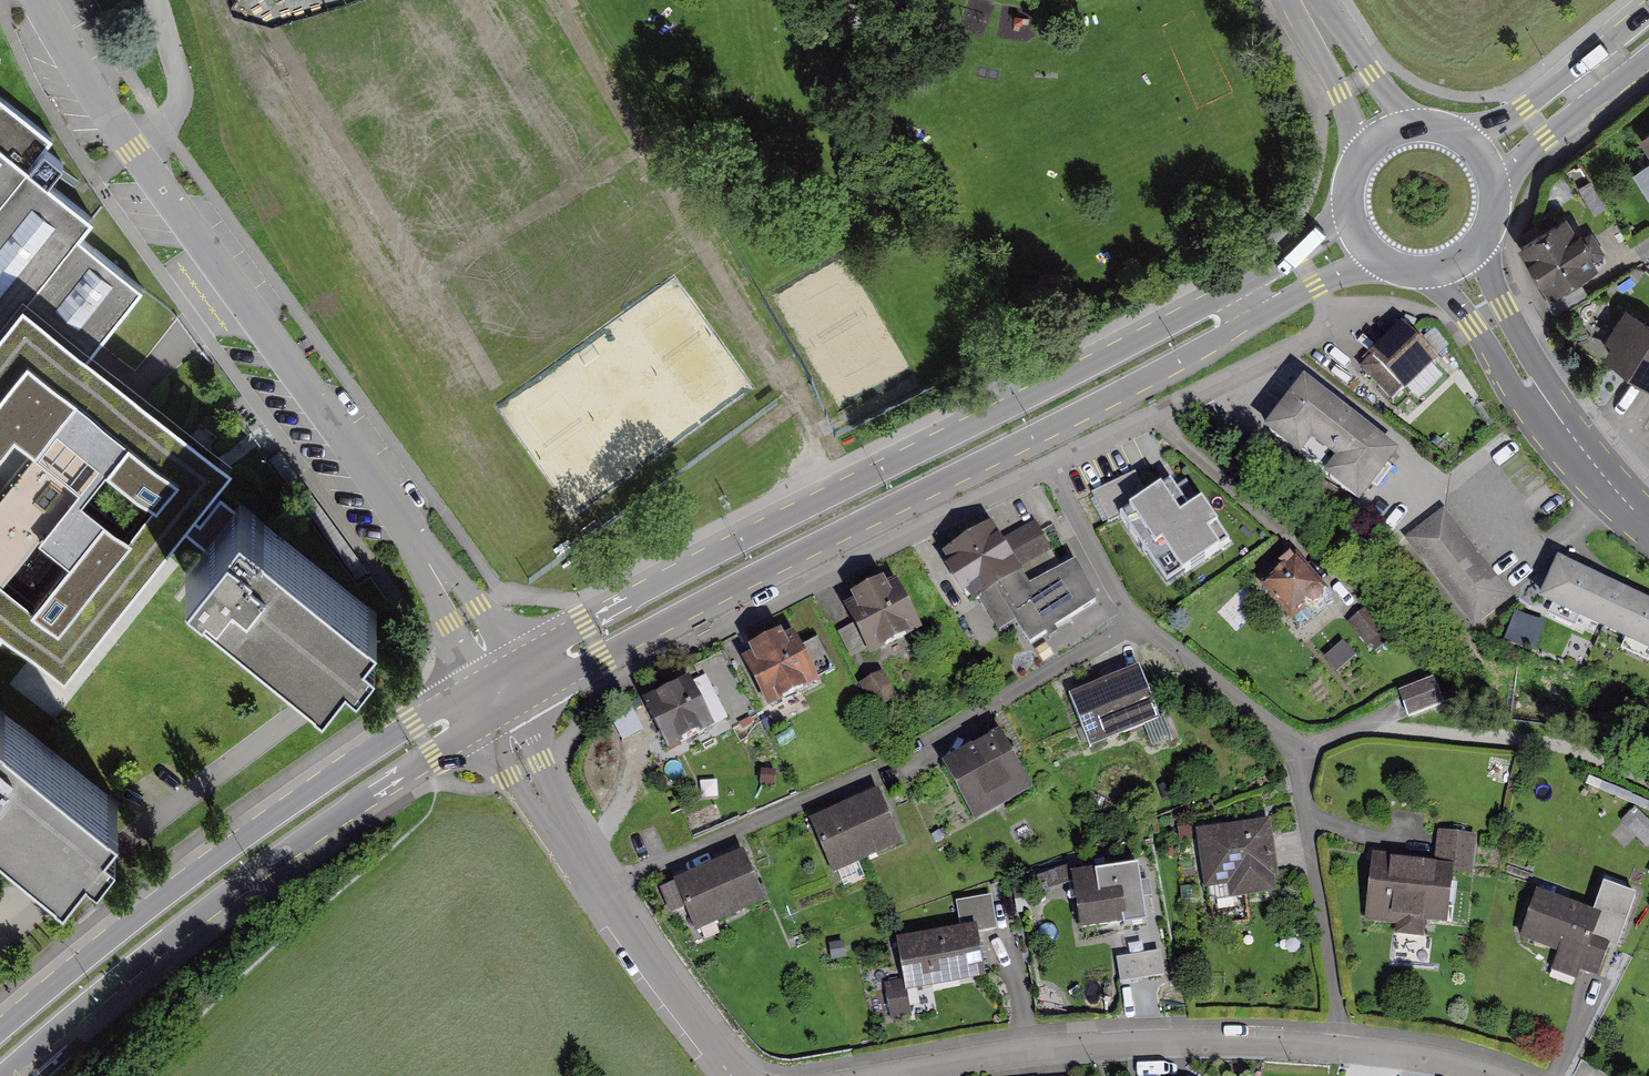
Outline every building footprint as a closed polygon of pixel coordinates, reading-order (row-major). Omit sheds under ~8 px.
[(0,93),(0,198),(28,163),(53,136),(0,93)] [(1634,143),(1648,169),(1648,135),(1634,143)] [(92,215),(28,163),(0,198),(0,329),(76,234),(92,215)] [(1567,218),(1518,248),(1549,300),(1598,270),(1593,261),(1605,254),(1591,232),(1579,239),(1567,218)] [(238,454),(148,385),(26,292),(0,325),(0,608),(13,619),(76,666),(181,529),(193,514),(238,454)] [(1604,358),(1623,371),(1642,384),(1648,389),(1648,331),(1625,314),(1608,338),(1615,342),(1604,358)] [(1392,404),(1436,365),(1411,337),(1407,332),(1363,371),(1392,404)] [(1358,509),(1398,458),(1304,384),(1264,435),(1358,509)] [(1108,523),(1121,515),(1148,496),(1135,473),(1092,493),(1108,523)] [(1148,496),(1121,515),(1167,584),(1229,543),(1202,501),(1189,509),(1171,482),(1148,496)] [(241,502),(235,497),(210,527),(197,542),(182,561),(315,671),(337,644),(350,654),(369,630),(357,621),(369,606),(260,517),(241,502)] [(1511,602),(1444,509),(1405,538),(1473,630),(1511,602)] [(210,527),(193,514),(181,529),(197,542),(210,527)] [(1036,518),(1012,530),(1027,558),(1051,542),(1036,518)] [(1027,581),(992,525),(951,551),(962,568),(952,574),(962,590),(973,584),(987,606),(1027,581)] [(1327,583),(1297,549),(1265,578),(1294,612),(1327,583)] [(1030,645),(1097,602),(1076,562),(1030,586),(1003,604),(1030,645)] [(1619,592),(1557,563),(1539,603),(1566,615),(1601,631),(1619,592)] [(851,604),(872,644),(919,620),(898,579),(886,584),(884,579),(857,593),(860,599),(851,604)] [(1648,654),(1648,605),(1619,592),(1601,631),(1648,654)] [(1384,625),(1366,601),(1353,613),(1370,637),(1384,625)] [(0,608),(0,634),(13,619),(0,608)] [(749,652),(770,695),(815,673),(794,630),(785,634),(782,629),(757,641),(759,646),(749,652)] [(1139,667),(1068,696),(1090,749),(1161,720),(1139,667)] [(866,674),(880,700),(893,693),(880,668),(866,674)] [(706,669),(648,699),(669,739),(727,709),(706,669)] [(1435,673),(1401,687),(1408,709),(1442,695),(1435,673)] [(61,872),(115,806),(0,714),(0,823),(61,872)] [(1002,728),(947,759),(975,808),(995,797),(991,789),(1025,769),(1002,728)] [(879,787),(812,817),(833,863),(899,833),(879,787)] [(1270,820),(1195,831),(1204,889),(1229,886),(1231,899),(1277,893),(1275,879),(1279,878),(1270,820)] [(1472,866),(1475,830),(1440,827),(1437,860),(1395,856),(1395,850),(1375,849),(1369,914),(1401,917),(1402,909),(1449,913),(1453,865),(1472,866)] [(763,891),(742,847),(664,884),(673,904),(687,898),(698,922),(763,891)] [(1128,862),(1076,870),(1083,920),(1127,913),(1124,895),(1133,894),(1128,862)] [(1595,907),(1539,886),(1523,927),(1562,941),(1554,962),(1579,971),(1582,962),(1600,969),(1616,924),(1624,927),(1638,889),(1606,877),(1595,907)] [(976,926),(896,940),(902,972),(903,980),(884,984),(891,1021),(910,1018),(906,992),(979,979),(985,978),(976,926)] [(1118,936),(1119,952),(1162,949),(1161,933),(1118,936)] [(1165,951),(1119,956),(1122,981),(1168,975),(1165,951)]
